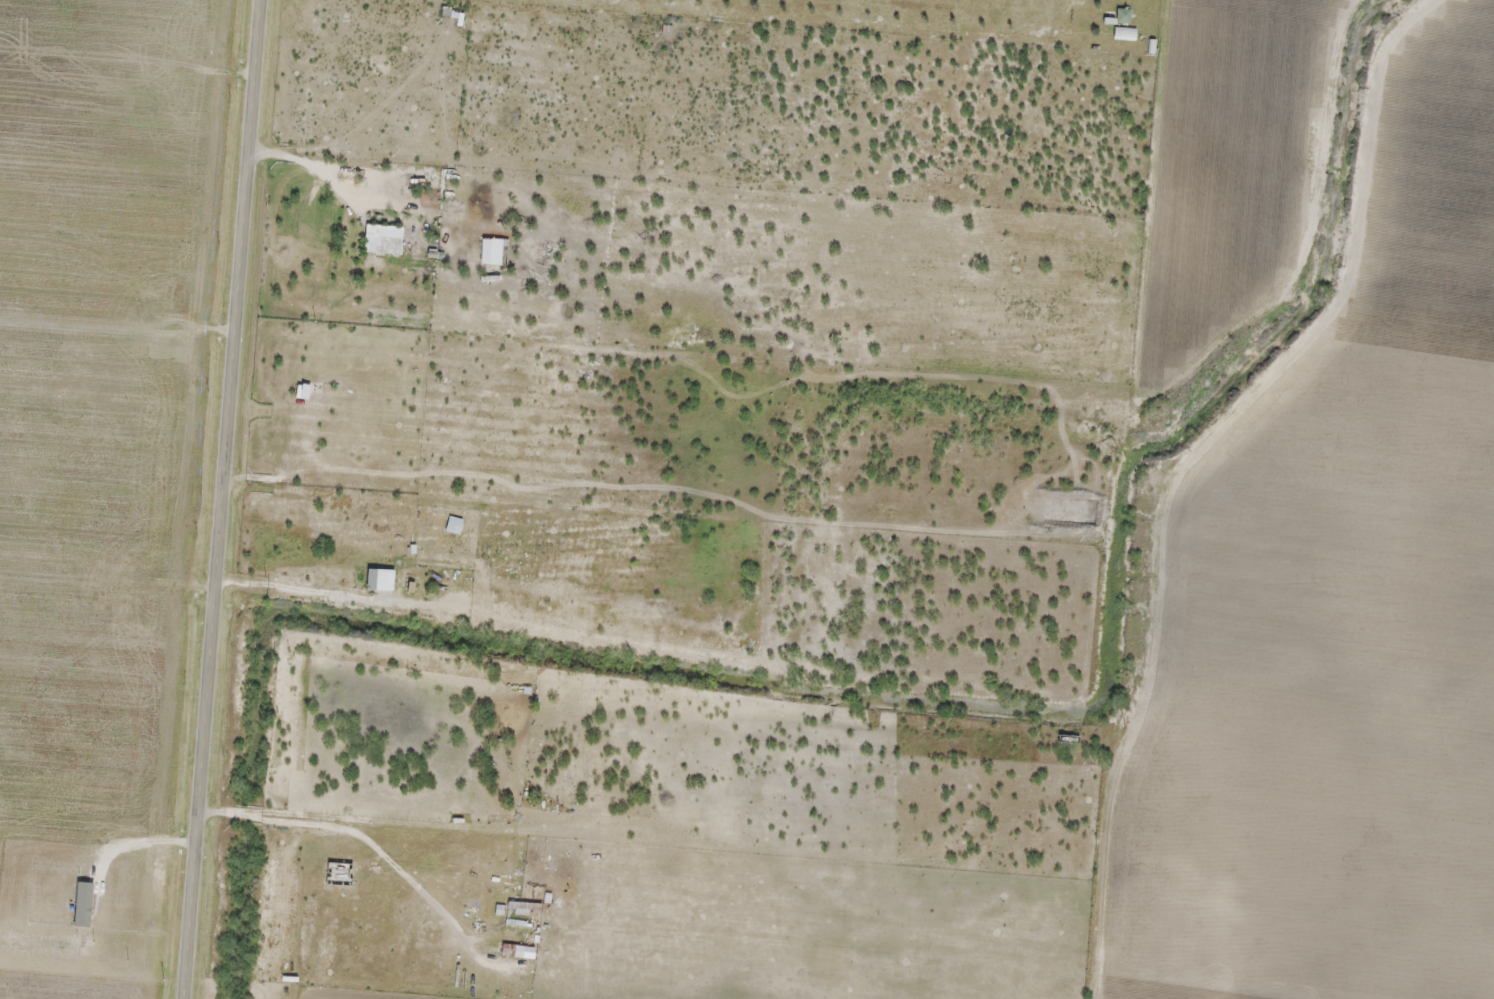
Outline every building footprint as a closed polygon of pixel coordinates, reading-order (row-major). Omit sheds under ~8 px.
[(1132,9),(1118,8),(1117,23),(1132,23),(1132,9)] [(1138,27),(1115,26),(1115,40),(1137,41),(1138,27)] [(403,237),(378,236),(377,253),(403,254),(403,237)] [(327,884),(351,884),(351,862),(327,862),(327,884)] [(544,902),(509,902),(509,914),(532,914),(532,910),(544,910),(544,902)] [(521,956),(521,947),(505,945),(504,954),(521,956)]
